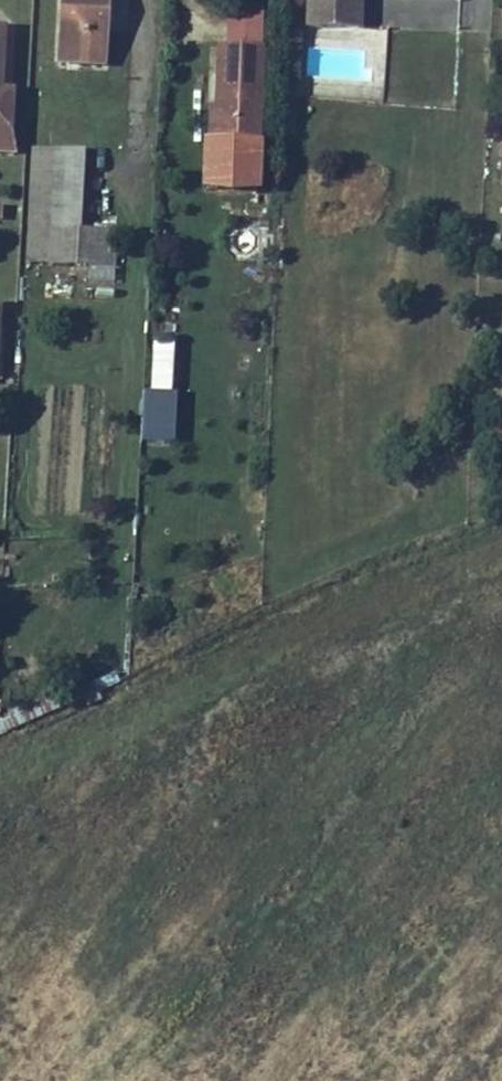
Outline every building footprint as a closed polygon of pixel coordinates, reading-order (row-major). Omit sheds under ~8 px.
[(104,63),(106,0),(63,0),(61,61),(104,63)] [(288,29),(301,29),(303,0),(289,0),(288,29)] [(309,23),(360,25),(361,0),(310,0),(309,23)] [(236,8),(235,41),(234,70),(221,69),(219,104),(217,185),(262,187),(266,42),(259,42),(260,8),(236,8)] [(234,70),(235,41),(236,8),(228,8),(227,41),(222,40),(221,69),(234,70)] [(12,124),(14,86),(4,86),(8,23),(0,23),(0,123),(12,124)] [(285,73),(285,89),(298,90),(299,73),(285,73)] [(217,185),(219,104),(202,103),(200,185),(217,185)] [(12,124),(0,123),(0,147),(10,148),(12,124)] [(84,260),(85,225),(82,225),(48,224),(51,148),(32,147),(30,222),(28,258),(84,260)] [(82,225),(85,149),(51,148),(48,224),(82,225)] [(153,339),(151,392),(171,393),(173,340),(153,339)] [(151,392),(144,392),(142,441),(173,442),(175,393),(171,393),(151,392)]
